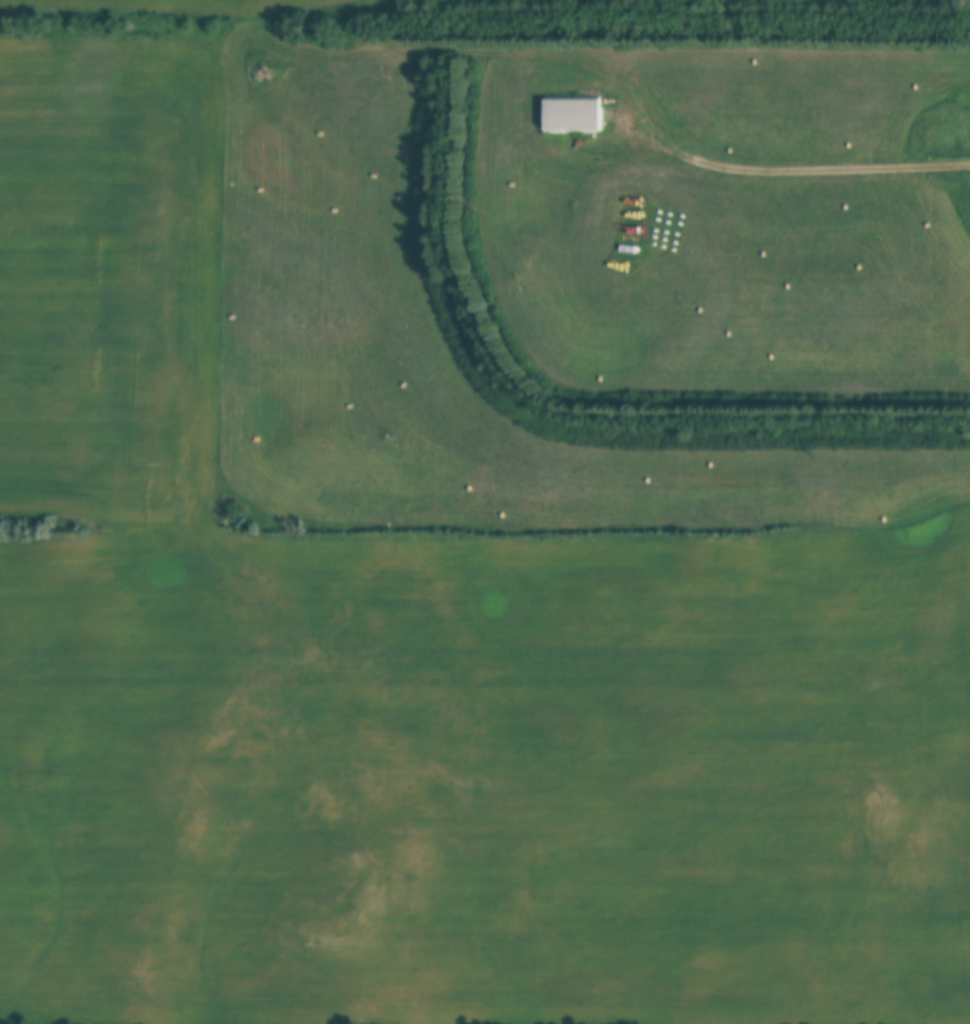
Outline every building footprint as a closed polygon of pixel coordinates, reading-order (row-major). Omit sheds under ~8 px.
[(548,134),(609,134),(608,97),(548,97),(548,134)]
